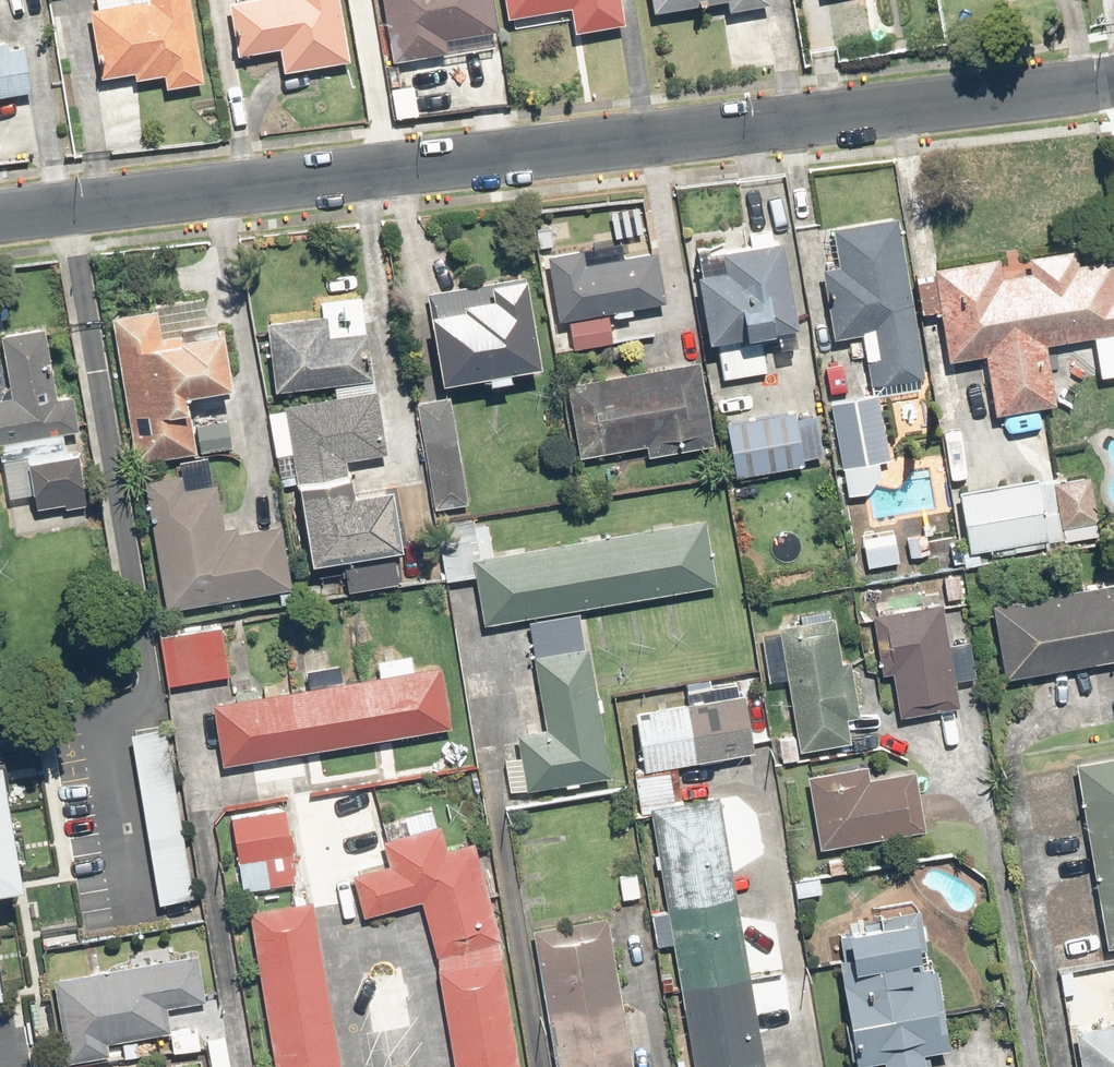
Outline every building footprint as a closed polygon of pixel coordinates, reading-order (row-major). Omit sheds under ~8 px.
[(185,0),(86,0),(97,77),(129,72),(130,79),(157,75),(159,87),(197,82),(185,0)] [(334,0),(236,0),(227,1),(235,55),(275,49),(279,73),(344,63),(334,0)] [(385,61),(442,53),(440,38),(488,31),(484,0),(376,0),(385,61)] [(500,17),(561,8),(564,32),(617,24),(613,0),(498,0),(500,17)] [(646,15),(719,2),(721,12),(764,5),(763,0),(643,0),(646,15)] [(28,95),(20,46),(0,49),(0,100),(28,95)] [(926,376),(897,212),(829,224),(836,261),(820,264),(832,333),(862,328),(872,386),(926,376)] [(789,329),(771,233),(749,237),(751,245),(713,252),(717,273),(686,278),(699,347),(714,344),(721,379),(763,371),(757,335),(789,329)] [(537,256),(550,323),(658,302),(649,256),(621,262),(616,240),(537,256)] [(1113,332),(1113,264),(1072,271),(1068,250),(1026,257),(1028,270),(999,275),(996,257),(914,271),(921,311),(941,307),(949,359),(986,353),(996,411),(1057,401),(1047,343),(1113,332)] [(419,294),(421,311),(409,312),(415,359),(426,358),(429,385),(533,373),(523,283),(419,294)] [(206,289),(117,303),(142,456),(237,441),(232,413),(207,417),(202,384),(240,378),(230,314),(210,317),(206,289)] [(326,309),(273,317),(284,385),(380,369),(367,290),(324,298),(326,309)] [(564,325),(568,351),(609,344),(605,318),(564,325)] [(0,392),(0,435),(3,435),(6,455),(33,451),(41,509),(96,502),(80,388),(63,390),(54,321),(11,327),(20,389),(0,392)] [(696,364),(560,388),(572,457),(643,445),(645,456),(710,445),(696,364)] [(383,381),(294,396),(320,551),(413,535),(404,480),(366,486),(361,460),(352,462),(350,452),(393,444),(383,381)] [(879,389),(830,398),(842,461),(891,451),(879,389)] [(453,394),(421,399),(440,507),(472,501),(453,394)] [(790,411),(720,425),(730,480),(800,466),(799,459),(818,456),(810,413),(791,417),(790,411)] [(228,532),(213,451),(183,456),(185,468),(149,474),(174,606),(298,583),(287,521),(228,532)] [(964,485),(974,541),(1051,527),(1041,471),(964,485)] [(453,578),(483,573),(491,618),(723,578),(711,510),(499,547),(494,519),(480,522),(479,514),(443,520),(453,578)] [(892,532),(858,539),(864,568),(898,561),(892,532)] [(959,573),(939,577),(944,604),(965,599),(959,573)] [(999,680),(1113,660),(1113,583),(986,605),(999,680)] [(951,682),(970,679),(964,644),(945,647),(938,605),(898,612),(896,600),(875,604),(877,616),(869,617),(879,677),(889,675),(896,717),(955,707),(951,682)] [(617,767),(587,608),(534,618),(553,719),(521,725),(525,751),(509,754),(515,786),(617,767)] [(833,620),(785,628),(804,745),(845,738),(842,720),(857,717),(847,660),(840,661),(833,620)] [(226,621),(165,633),(175,683),(236,671),(226,621)] [(447,660),(218,696),(228,758),(457,722),(447,660)] [(657,807),(699,1066),(771,1066),(727,790),(689,796),(683,759),(761,746),(751,687),(706,694),(703,676),(687,679),(690,698),(639,706),(648,763),(639,765),(646,809),(657,807)] [(155,728),(128,732),(155,889),(182,885),(155,728)] [(805,757),(801,730),(780,734),(785,760),(805,757)] [(1069,764),(1101,949),(1113,946),(1113,756),(1069,764)] [(23,867),(9,757),(0,758),(0,870),(23,867)] [(812,769),(826,842),(929,823),(918,765),(876,772),(873,758),(812,769)] [(303,878),(292,806),(236,814),(243,860),(270,855),(274,882),(303,878)] [(487,847),(352,868),(361,923),(421,913),(445,1066),(521,1066),(487,847)] [(827,867),(792,873),(796,899),(832,893),(827,867)] [(842,930),(865,1055),(881,1053),(883,1066),(937,1066),(934,1046),(959,1041),(945,962),(935,964),(924,904),(859,916),(861,927),(842,930)] [(321,911),(253,922),(275,1066),(345,1066),(321,911)] [(639,1065),(652,1050),(646,1014),(629,1006),(613,913),(538,925),(562,1066),(639,1066),(639,1065)] [(208,999),(201,950),(57,972),(70,1056),(115,1050),(113,1037),(178,1027),(175,1005),(208,999)] [(1071,1033),(1076,1066),(1113,1066),(1113,1026),(1071,1033)]
